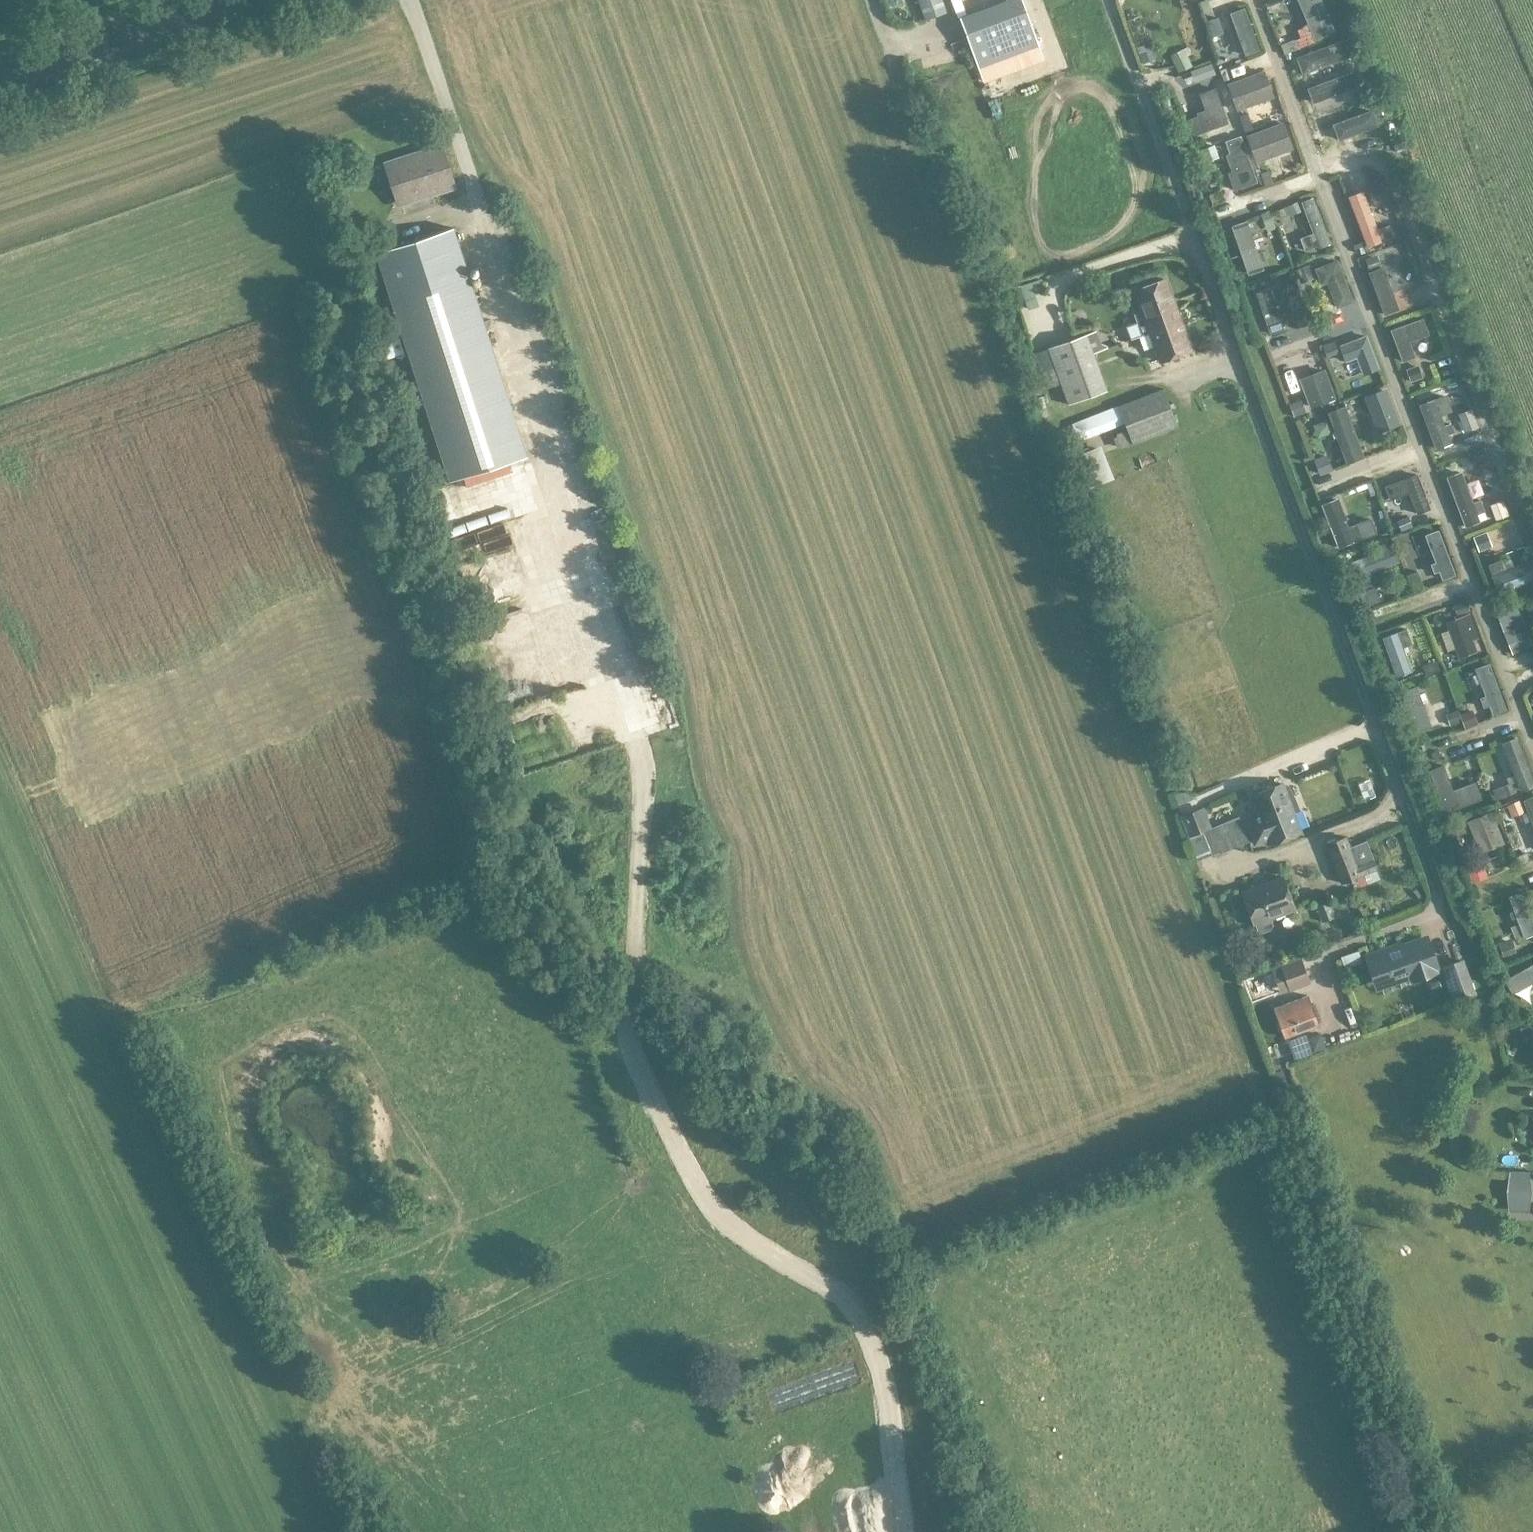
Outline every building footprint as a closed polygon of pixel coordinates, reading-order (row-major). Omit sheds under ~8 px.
[(925,20),(946,13),(941,0),(918,0),(925,20)] [(960,16),(979,67),(1039,45),(1022,0),(1003,0),(960,16)] [(1295,40),(1298,48),(1326,36),(1311,0),(1298,0),(1308,25),(1297,30),(1301,38),(1295,40)] [(1223,32),(1218,17),(1207,20),(1212,36),(1223,32)] [(1343,42),(1297,60),(1302,75),(1349,58),(1343,42)] [(1188,47),(1170,55),(1179,73),(1193,66),(1188,55),(1191,54),(1188,47)] [(1229,85),(1238,109),(1273,96),(1264,72),(1229,85)] [(1198,114),(1199,117),(1190,120),(1196,137),(1230,124),(1217,88),(1200,94),(1206,111),(1198,114)] [(1248,137),(1257,161),(1292,148),(1283,123),(1248,137)] [(1256,182),(1240,136),(1225,141),(1230,154),(1226,155),(1232,171),(1228,173),(1234,189),(1256,182)] [(442,142),(383,161),(398,207),(457,187),(442,142)] [(1396,161),(1381,167),(1395,204),(1385,207),(1388,215),(1413,205),(1396,161)] [(1342,183),(1355,224),(1371,219),(1359,177),(1342,183)] [(1291,189),(1269,198),(1278,221),(1301,212),(1291,189)] [(1240,208),(1224,214),(1240,255),(1255,249),(1240,208)] [(450,481),(527,456),(453,227),(375,252),(450,481)] [(394,245),(390,233),(378,237),(382,249),(394,245)] [(1338,262),(1315,270),(1321,287),(1327,284),(1337,309),(1354,303),(1338,262)] [(1309,264),(1295,269),(1299,279),(1313,274),(1309,264)] [(1447,293),(1441,277),(1396,294),(1402,310),(1447,293)] [(1165,280),(1127,293),(1137,321),(1138,322),(1142,334),(1179,320),(1165,280)] [(1271,289),(1257,294),(1272,336),(1286,331),(1271,289)] [(1459,323),(1453,307),(1407,324),(1414,340),(1459,323)] [(493,315),(485,317),(490,340),(498,338),(493,315)] [(1142,334),(1139,334),(1144,348),(1155,344),(1161,361),(1190,350),(1179,320),(1142,334)] [(1370,357),(1364,329),(1348,333),(1347,327),(1332,330),(1340,364),(1370,357)] [(1048,347),(1055,366),(1093,352),(1086,333),(1048,347)] [(1465,343),(1421,359),(1427,375),(1471,359),(1465,343)] [(1093,352),(1055,366),(1068,404),(1107,390),(1093,352)] [(1301,395),(1328,389),(1322,357),(1295,362),(1301,395)] [(1476,373),(1432,388),(1438,405),(1481,389),(1476,373)] [(1371,419),(1394,410),(1380,376),(1358,384),(1371,419)] [(1287,402),(1301,398),(1297,385),(1283,389),(1287,402)] [(1178,425),(1163,387),(1117,405),(1124,423),(1132,443),(1178,425)] [(1466,397),(1454,400),(1459,419),(1471,416),(1466,397)] [(1346,403),(1328,410),(1346,460),(1364,454),(1346,403)] [(1078,440),(1124,423),(1117,405),(1072,423),(1078,440)] [(1454,446),(1458,455),(1480,446),(1476,436),(1454,446)] [(1327,455),(1314,460),(1320,476),(1333,471),(1327,455)] [(1455,458),(1443,461),(1458,514),(1477,509),(1471,486),(1463,488),(1455,458)] [(1378,473),(1385,492),(1396,488),(1402,504),(1424,496),(1411,461),(1378,473)] [(1110,469),(1085,479),(1089,489),(1114,479),(1110,469)] [(1338,495),(1320,502),(1337,546),(1355,540),(1377,531),(1370,515),(1348,523),(1338,495)] [(1504,500),(1490,505),(1496,521),(1510,516),(1504,500)] [(1417,522),(1434,571),(1449,565),(1432,516),(1417,522)] [(1415,574),(1412,560),(1396,564),(1390,540),(1371,545),(1377,566),(1373,567),(1378,584),(1415,574)] [(1487,561),(1493,580),(1532,566),(1532,549),(1532,546),(1487,561)] [(1379,601),(1374,587),(1359,593),(1364,607),(1379,601)] [(1515,601),(1495,606),(1503,640),(1523,635),(1515,601)] [(1459,602),(1439,610),(1454,646),(1474,638),(1459,602)] [(575,630),(584,627),(579,609),(569,611),(575,630)] [(1406,626),(1382,635),(1396,674),(1411,668),(1402,645),(1411,642),(1406,626)] [(1409,716),(1423,711),(1412,674),(1398,678),(1409,716)] [(1514,778),(1529,772),(1509,723),(1494,729),(1514,778)] [(1444,762),(1429,768),(1445,809),(1481,796),(1474,780),(1453,788),(1444,762)] [(1502,797),(1515,792),(1511,782),(1498,787),(1502,797)] [(1282,783),(1252,795),(1260,814),(1245,819),(1255,844),(1265,840),(1267,845),(1301,831),(1290,803),(1295,801),(1291,793),(1286,785),(1283,786),(1282,783)] [(1178,791),(1173,794),(1178,804),(1195,796),(1184,792),(1181,790),(1178,791)] [(1523,798),(1532,824),(1532,795),(1523,798)] [(1463,807),(1476,840),(1497,832),(1484,799),(1463,807)] [(1203,806),(1180,815),(1188,836),(1211,827),(1203,806)] [(1239,817),(1228,822),(1238,844),(1249,840),(1239,817)] [(1222,849),(1212,827),(1202,831),(1202,833),(1211,854),(1222,849)] [(1361,875),(1350,846),(1346,836),(1326,844),(1342,883),(1361,875)] [(1366,839),(1350,846),(1361,875),(1378,868),(1366,839)] [(1531,893),(1532,893),(1532,868),(1525,870),(1531,893)] [(1273,924),(1271,918),(1295,909),(1283,877),(1243,892),(1254,924),(1256,923),(1258,929),(1263,932),(1270,929),(1273,924)] [(1517,926),(1532,920),(1532,917),(1518,878),(1502,884),(1517,926)] [(1336,917),(1331,901),(1317,906),(1322,922),(1336,917)] [(1423,939),(1369,958),(1377,980),(1409,969),(1411,976),(1434,968),(1423,939)] [(1513,953),(1507,939),(1498,943),(1503,957),(1513,953)] [(1474,991),(1463,961),(1448,966),(1459,996),(1474,991)] [(1282,970),(1273,974),(1277,985),(1286,982),(1282,970)] [(1306,974),(1286,982),(1290,991),(1309,984),(1306,974)] [(1308,996),(1274,1008),(1284,1036),(1318,1024),(1308,996)] [(1524,1104),(1532,1127),(1532,1101),(1524,1104)] [(1500,1163),(1500,1195),(1520,1195),(1520,1164),(1500,1163)]
